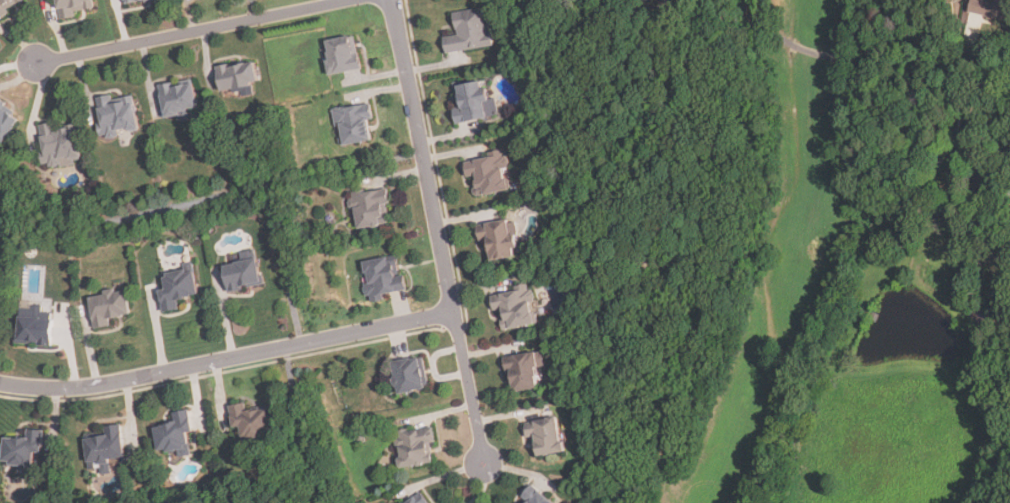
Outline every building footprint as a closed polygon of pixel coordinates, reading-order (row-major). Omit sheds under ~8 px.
[(24,0),(0,0),(0,15),(25,2),(24,0)] [(91,0),(54,0),(57,20),(76,18),(75,13),(92,11),(91,0)] [(675,5),(674,0),(658,0),(659,8),(675,5)] [(969,12),(972,0),(988,0),(1009,0),(1009,22),(969,12)] [(493,47),(488,8),(453,13),(456,36),(442,37),(444,53),(493,47)] [(329,76),(360,70),(353,36),(322,43),(329,76)] [(216,66),(218,92),(242,90),(243,96),(252,95),(251,83),(256,82),(254,62),(216,66)] [(188,116),(187,110),(197,108),(192,80),(159,85),(164,119),(188,116)] [(487,119),(482,81),(451,86),(456,123),(487,119)] [(132,94),(96,99),(102,138),(138,133),(132,94)] [(0,104),(0,138),(5,141),(19,114),(0,104)] [(333,110),(338,146),(372,141),(367,104),(333,110)] [(967,134),(967,122),(954,122),(954,134),(967,134)] [(75,127),(57,130),(56,123),(38,126),(45,167),(81,161),(75,127)] [(473,198),(512,189),(503,152),(465,161),(473,198)] [(351,192),(353,228),(389,227),(387,191),(351,192)] [(478,226),(485,263),(516,258),(509,220),(478,226)] [(405,294),(397,256),(361,263),(368,301),(405,294)] [(221,266),(225,293),(262,286),(257,259),(221,266)] [(162,313),(178,310),(177,300),(197,296),(191,268),(161,273),(164,290),(158,291),(162,313)] [(500,332),(539,324),(532,286),(492,293),(500,332)] [(88,296),(93,330),(109,327),(108,320),(129,316),(125,291),(88,296)] [(50,347),(52,320),(17,317),(15,344),(50,347)] [(542,353),(504,357),(508,393),(540,389),(538,369),(544,369),(542,353)] [(389,364),(396,396),(428,389),(421,357),(389,364)] [(268,406),(247,410),(245,401),(228,404),(232,427),(239,426),(241,439),(272,434),(268,406)] [(192,432),(189,409),(174,411),(175,422),(153,425),(156,451),(188,447),(186,432),(192,432)] [(533,459),(562,454),(557,418),(527,422),(533,459)] [(124,458),(120,423),(104,425),(105,435),(83,437),(86,462),(124,458)] [(33,451),(41,452),(42,429),(27,428),(26,438),(3,436),(1,463),(18,464),(17,473),(31,474),(33,451)] [(433,464),(432,429),(395,430),(396,465),(433,464)] [(529,486),(516,502),(550,502),(529,486)] [(420,491),(402,502),(428,502),(420,491)]
